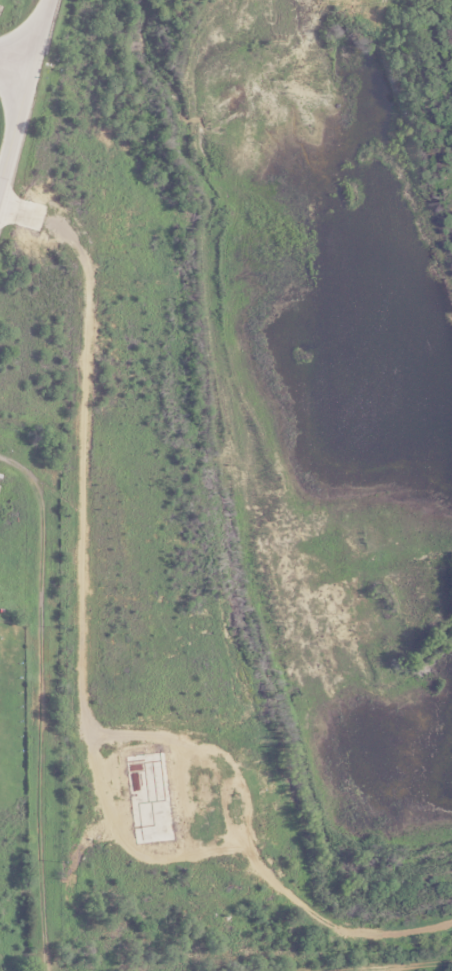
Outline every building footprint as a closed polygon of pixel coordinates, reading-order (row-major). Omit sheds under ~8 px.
[(139,816),(141,836),(179,832),(177,812),(139,816)]
